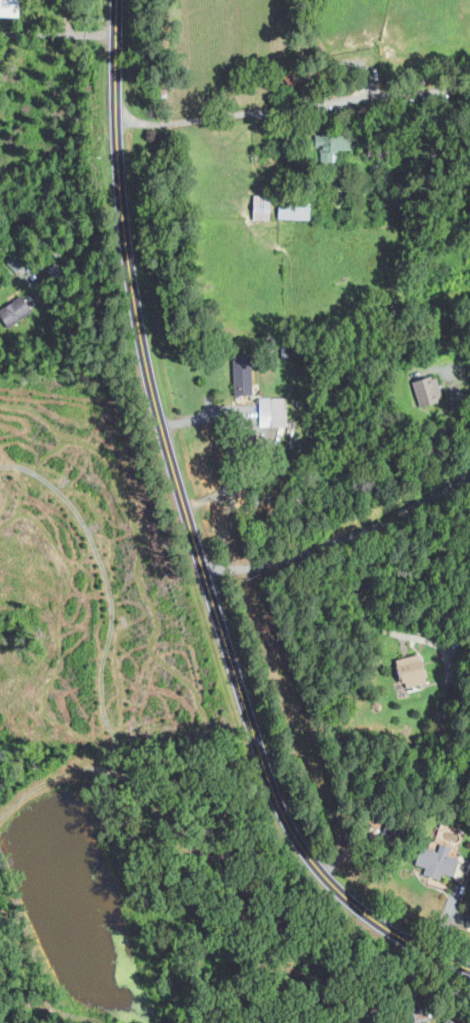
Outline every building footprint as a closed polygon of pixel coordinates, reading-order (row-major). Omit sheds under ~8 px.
[(20,15),(20,0),(0,0),(0,15),(20,15)] [(352,148),(351,133),(316,135),(316,147),(321,147),(322,161),(339,161),(338,149),(352,148)] [(255,194),(254,219),(270,219),(271,194),(255,194)] [(312,201),(280,199),(279,218),(311,218),(312,201)] [(39,308),(27,291),(0,310),(0,313),(10,328),(39,308)] [(235,395),(253,394),(252,364),(234,364),(235,395)] [(445,399),(437,375),(414,382),(421,407),(445,399)] [(261,397),(260,426),(287,426),(288,397),(261,397)] [(398,659),(405,688),(428,682),(421,653),(398,659)] [(438,852),(421,847),(416,864),(426,867),(424,874),(440,879),(442,873),(454,876),(459,858),(449,855),(452,847),(441,844),(438,852)]
